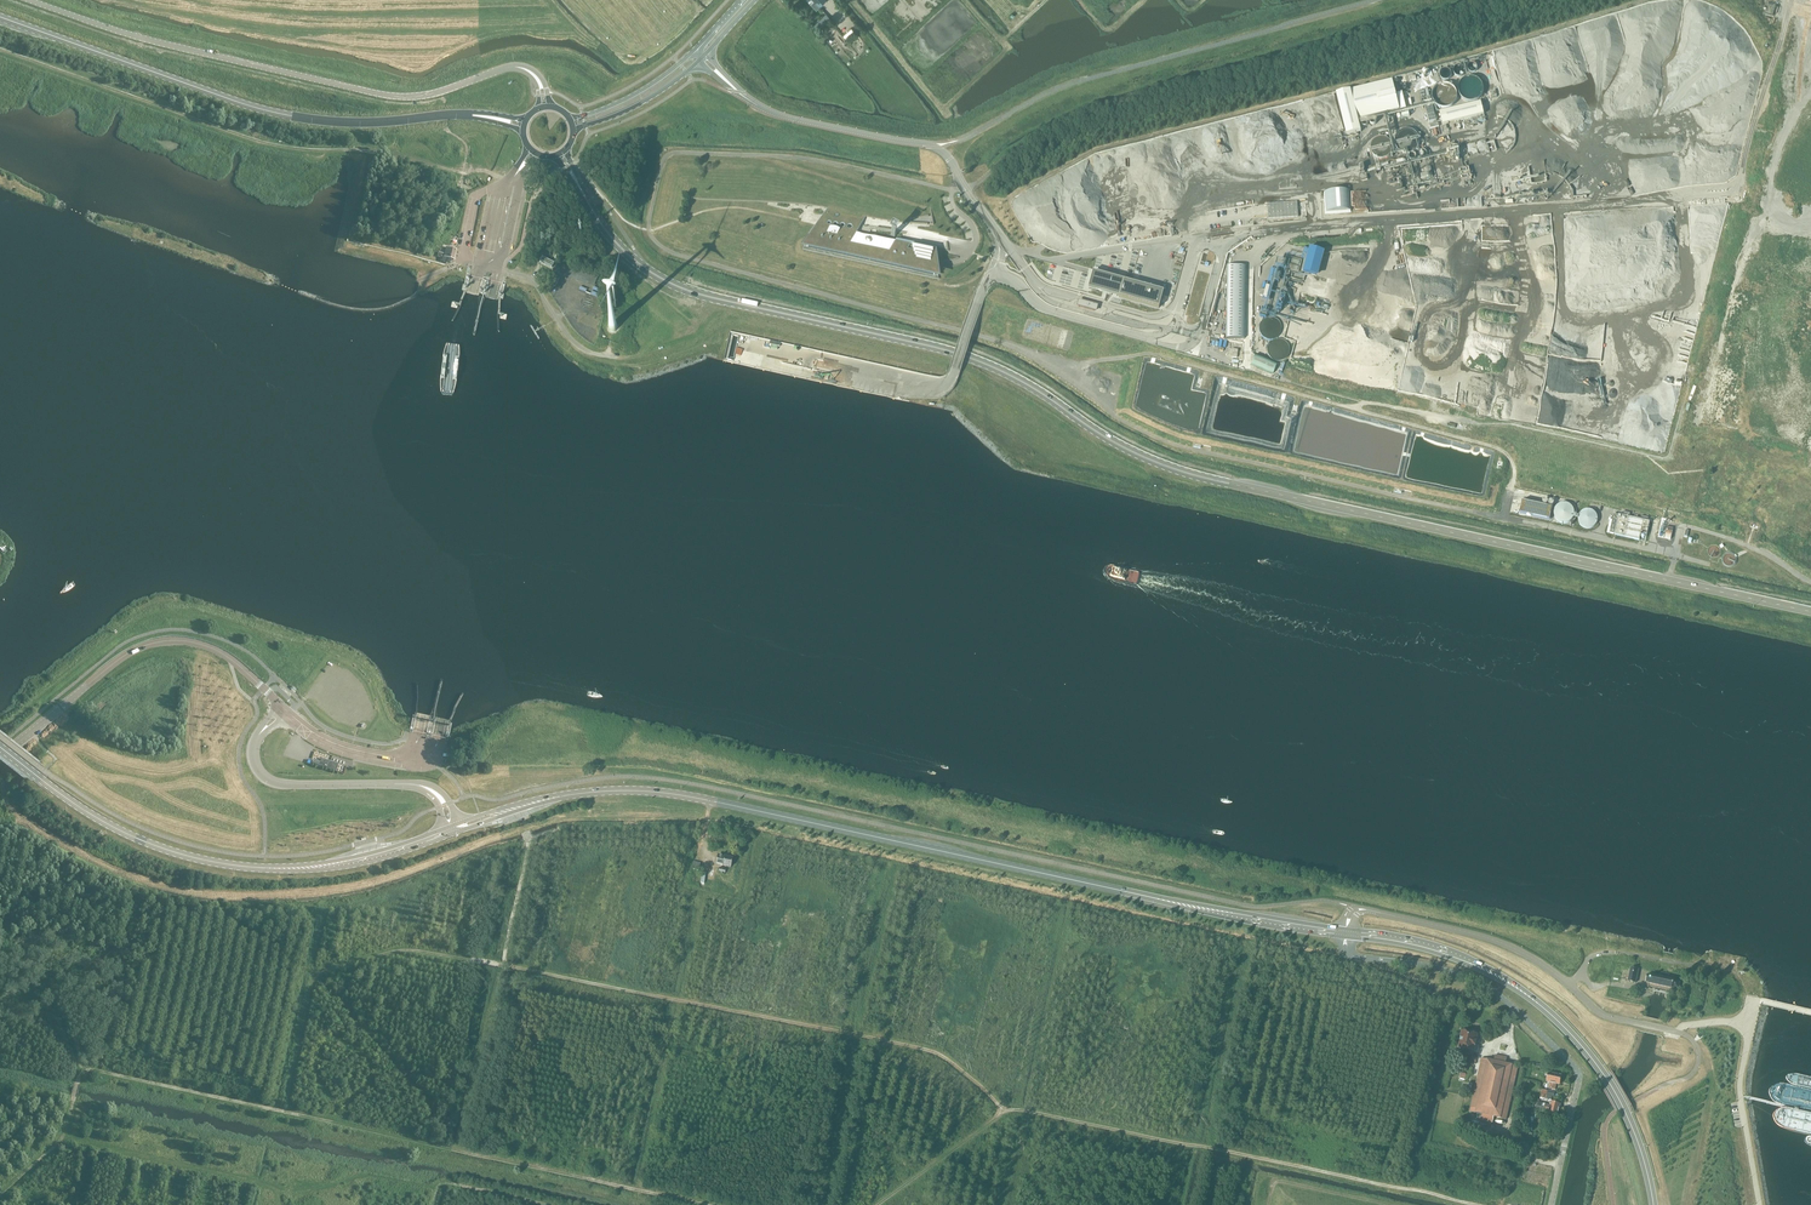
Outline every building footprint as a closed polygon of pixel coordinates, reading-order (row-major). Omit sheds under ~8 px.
[(1351,90),(1358,120),(1399,109),(1392,80),(1351,90)] [(1487,86),(1490,98),(1497,96),(1494,84),(1487,86)] [(1350,90),(1336,94),(1347,135),(1361,132),(1350,90)] [(1402,93),(1397,94),(1401,110),(1406,108),(1402,93)] [(1440,113),(1443,125),(1484,114),(1481,103),(1440,113)] [(1433,106),(1425,108),(1429,122),(1436,121),(1433,106)] [(1439,164),(1417,169),(1419,180),(1441,175),(1439,164)] [(1472,177),(1470,167),(1459,169),(1461,180),(1472,177)] [(1536,175),(1531,176),(1529,170),(1524,172),(1525,178),(1530,177),(1531,183),(1537,182),(1536,175)] [(1323,193),(1325,214),(1351,212),(1349,191),(1323,193)] [(1297,202),(1267,204),(1268,219),(1298,217),(1297,202)] [(816,225),(800,249),(942,280),(940,268),(940,267),(939,262),(939,260),(938,254),(938,252),(937,249),(937,247),(937,243),(899,236),(897,239),(869,234),(860,232),(855,231),(857,227),(862,218),(861,218),(860,218),(829,211),(828,211),(829,208),(826,208),(816,225)] [(438,255),(444,257),(453,259),(456,249),(446,247),(444,253),(440,252),(440,253),(438,253),(438,255)] [(1309,249),(1302,273),(1317,277),(1324,253),(1309,249)] [(542,257),(540,261),(540,262),(552,268),(552,267),(554,263),(543,257),(542,257)] [(1227,265),(1226,338),(1244,338),(1245,266),(1227,265)] [(565,277),(594,288),(598,277),(569,266),(565,277)] [(1093,272),(1088,288),(1091,289),(1092,290),(1102,292),(1103,293),(1104,293),(1107,294),(1110,295),(1111,295),(1158,308),(1163,292),(1163,291),(1093,272)] [(551,284),(555,287),(559,278),(553,275),(551,274),(547,282),(551,284)] [(1082,301),(1080,307),(1093,311),(1095,304),(1082,301)] [(608,327),(609,329),(610,331),(612,332),(615,332),(616,330),(617,328),(617,326),(615,324),(613,323),(611,323),(609,325),(608,327)] [(1458,342),(1444,339),(1437,374),(1451,376),(1458,342)] [(1252,358),(1249,367),(1272,375),(1275,366),(1252,358)] [(1427,393),(1419,391),(1416,402),(1424,404),(1427,393)] [(1426,405),(1433,407),(1437,393),(1430,391),(1426,405)] [(1522,501),(1520,513),(1549,520),(1552,508),(1522,501)] [(1554,519),(1571,523),(1575,506),(1559,502),(1554,519)] [(1579,517),(1579,520),(1579,523),(1581,525),(1583,527),(1586,528),(1588,529),(1591,528),(1594,527),(1596,525),(1597,522),(1598,519),(1597,517),(1596,514),(1594,512),(1592,510),(1589,510),(1586,510),(1584,511),(1581,512),(1580,515),(1579,517)] [(1615,534),(1617,535),(1639,540),(1641,533),(1647,534),(1649,524),(1650,522),(1621,515),(1621,516),(1614,514),(1611,526),(1610,533),(1614,534),(1615,534)] [(338,764),(322,758),(321,762),(313,759),(312,763),(326,767),(326,768),(336,771),(338,764)] [(716,864),(731,868),(733,858),(718,855),(716,864)] [(699,870),(701,863),(693,861),(692,869),(699,870)] [(1635,983),(1639,969),(1631,967),(1628,981),(1635,983)] [(1672,988),(1674,981),(1674,980),(1650,974),(1650,975),(1648,983),(1648,984),(1672,989),(1672,988)] [(1460,1048),(1473,1051),(1477,1035),(1463,1032),(1460,1048)] [(1470,1112),(1494,1117),(1506,1120),(1518,1067),(1505,1064),(1506,1058),(1495,1055),(1494,1061),(1482,1059),(1470,1112)] [(1555,1089),(1556,1084),(1559,1084),(1561,1075),(1548,1073),(1546,1082),(1550,1082),(1549,1088),(1555,1089)] [(1560,1104),(1551,1102),(1547,1101),(1546,1104),(1538,1102),(1538,1106),(1559,1110),(1560,1104)] [(1557,1117),(1559,1111),(1559,1110),(1538,1106),(1537,1109),(1548,1112),(1548,1114),(1557,1117)]
